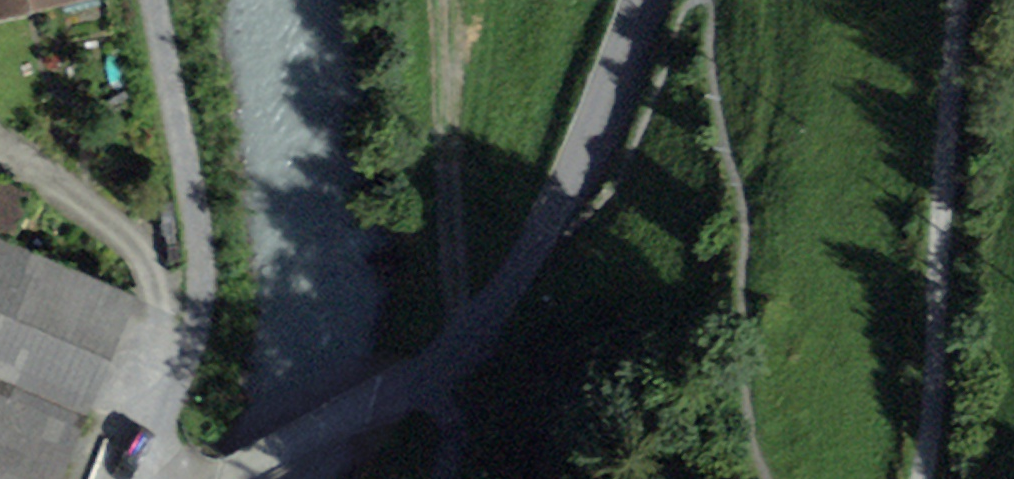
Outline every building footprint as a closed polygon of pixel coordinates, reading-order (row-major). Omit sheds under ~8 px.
[(5,244),(25,196),(0,186),(0,242),(5,244)] [(5,244),(0,242),(0,478),(48,478),(126,294),(5,244)]
